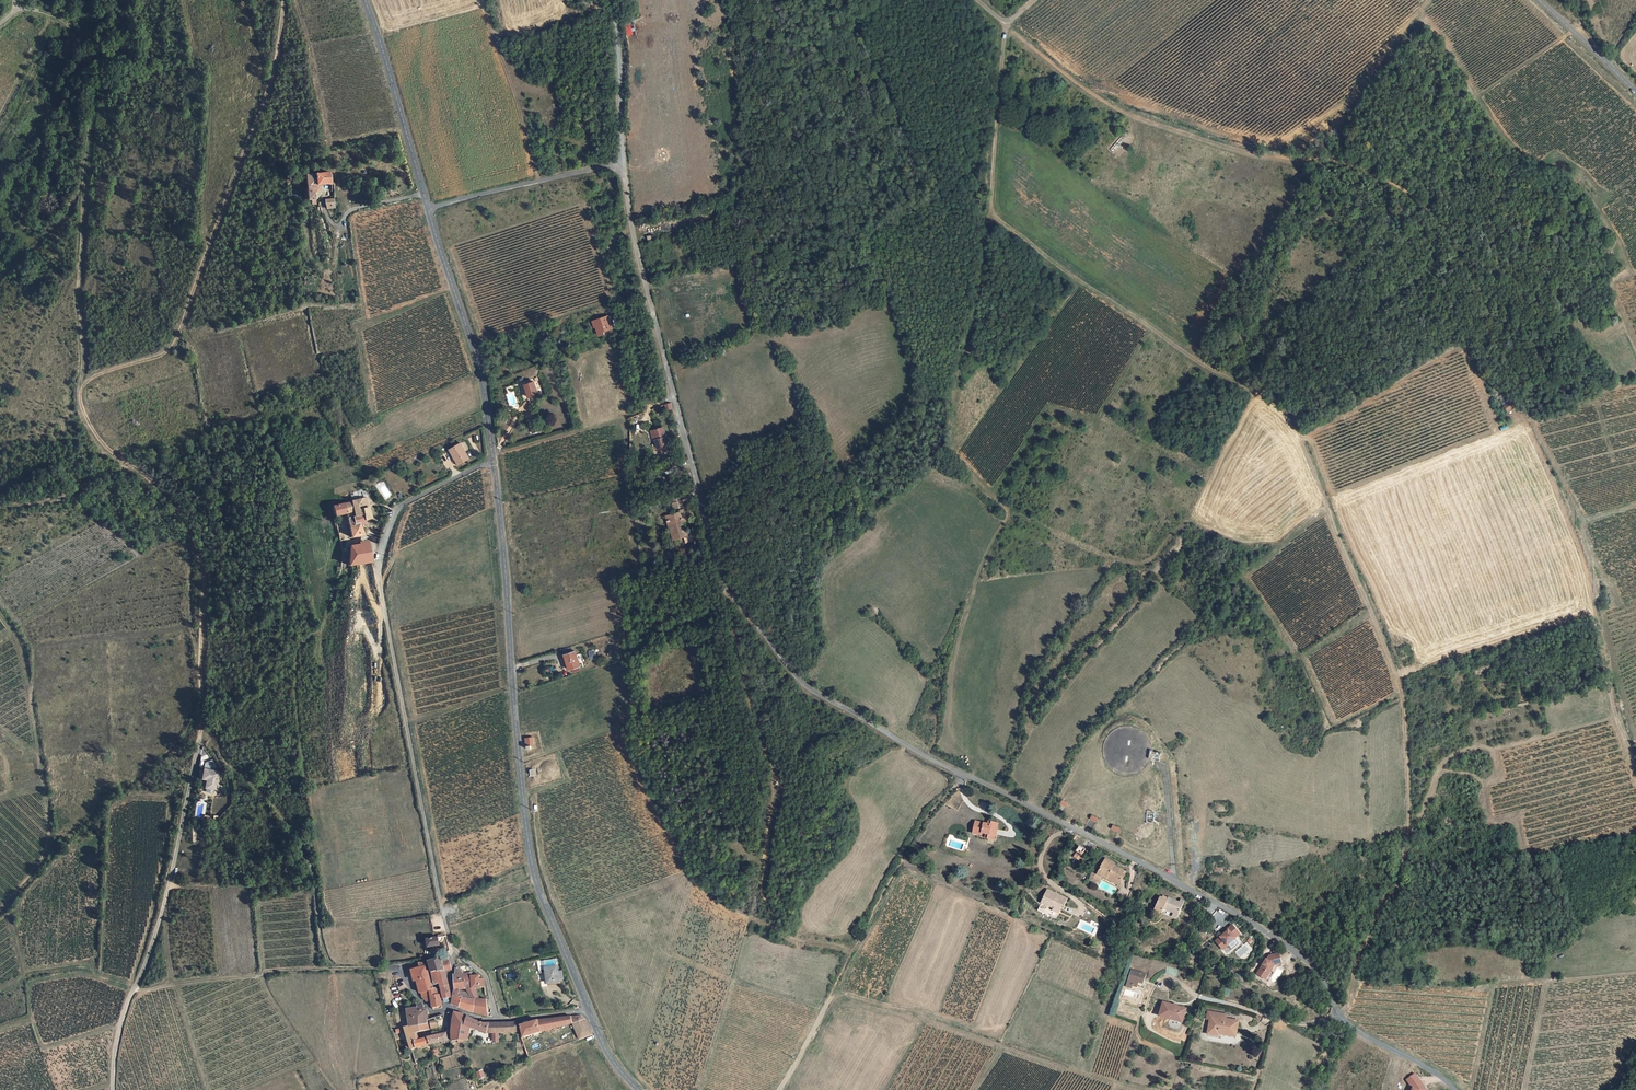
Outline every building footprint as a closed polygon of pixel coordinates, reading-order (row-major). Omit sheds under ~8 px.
[(633,34),(631,22),(625,23),(627,36),(633,34)] [(794,70),(790,73),(795,80),(799,78),(794,70)] [(331,174),(304,175),(305,199),(308,199),(310,199),(310,203),(312,202),(313,202),(313,193),(319,193),(318,185),(331,184),(331,174)] [(609,328),(605,316),(589,321),(591,327),(593,327),(596,335),(601,334),(600,331),(609,328)] [(539,380),(528,383),(533,397),(544,393),(539,380)] [(1508,415),(1514,411),(1508,401),(1501,406),(1508,415)] [(662,430),(651,432),(655,450),(666,448),(662,430)] [(458,439),(447,445),(453,455),(455,454),(458,459),(467,454),(458,439)] [(364,509),(366,519),(370,518),(367,499),(351,501),(353,511),(364,509)] [(362,515),(363,520),(366,519),(364,509),(353,511),(351,501),(343,503),(345,512),(346,518),(362,515)] [(330,505),(333,515),(345,512),(343,503),(330,505)] [(683,522),(679,508),(674,510),(675,512),(661,515),(662,520),(664,520),(664,521),(667,520),(668,526),(669,528),(666,529),(669,539),(682,536),(680,529),(678,530),(676,524),(680,523),(683,522)] [(349,536),(361,534),(358,523),(364,522),(363,520),(362,515),(346,518),(349,536)] [(348,545),(347,569),(349,568),(350,573),(356,571),(356,566),(371,561),(368,542),(348,545)] [(576,665),(586,661),(581,646),(571,650),(576,665)] [(533,736),(526,736),(528,747),(532,747),(531,744),(534,743),(533,736)] [(204,760),(203,767),(215,769),(216,762),(204,760)] [(542,769),(538,769),(539,773),(542,773),(542,774),(542,775),(543,777),(544,778),(545,779),(546,779),(548,780),(549,779),(551,778),(552,777),(552,776),(553,774),(552,773),(552,772),(551,770),(550,770),(550,769),(551,768),(551,767),(552,765),(551,764),(551,763),(549,761),(548,761),(547,760),(545,760),(544,761),(543,762),(542,763),(541,765),(541,766),(541,768),(542,769)] [(219,772),(204,768),(202,778),(206,779),(204,787),(214,790),(219,772)] [(979,834),(978,837),(995,840),(998,823),(993,822),(992,825),(977,821),(974,834),(979,834)] [(1075,851),(1072,856),(1077,860),(1081,855),(1075,851)] [(1094,872),(1104,877),(1105,876),(1112,880),(1112,881),(1116,884),(1123,870),(1111,864),(1112,862),(1103,857),(1094,872)] [(1086,876),(1092,879),(1095,874),(1089,871),(1086,876)] [(1058,919),(1068,898),(1048,889),(1039,911),(1058,919)] [(1165,909),(1175,913),(1180,915),(1185,901),(1181,899),(1180,903),(1173,900),(1173,899),(1169,898),(1168,901),(1161,898),(1156,911),(1163,914),(1165,909)] [(1233,937),(1238,933),(1231,924),(1221,931),(1222,933),(1218,936),(1214,940),(1221,949),(1226,945),(1226,944),(1234,938),(1233,937)] [(440,947),(438,940),(428,942),(429,949),(440,947)] [(1264,959),(1263,959),(1255,971),(1262,976),(1264,972),(1267,972),(1272,965),(1279,963),(1277,953),(1267,955),(1264,959)] [(435,972),(445,972),(443,965),(442,960),(427,960),(430,972),(435,972)] [(1177,964),(1166,961),(1163,969),(1175,972),(1177,964)] [(564,962),(553,963),(554,978),(566,977),(564,962)] [(1149,968),(1134,963),(1129,979),(1134,981),(1135,978),(1137,973),(1142,975),(1146,976),(1149,968)] [(413,967),(416,980),(414,980),(417,991),(419,991),(420,994),(424,999),(429,998),(430,1000),(438,998),(436,992),(434,992),(433,989),(430,988),(423,964),(413,967)] [(470,999),(469,996),(461,973),(459,968),(456,969),(456,975),(454,976),(454,990),(459,992),(459,999),(470,999)] [(448,984),(445,972),(435,972),(437,983),(438,986),(448,984)] [(461,973),(469,996),(475,995),(473,985),(483,983),(481,977),(478,978),(478,977),(476,977),(473,977),(471,975),(469,975),(468,972),(461,973)] [(448,996),(448,984),(438,986),(442,996),(448,996)] [(459,992),(454,990),(451,1005),(468,1011),(470,999),(459,999),(459,992)] [(475,995),(469,996),(470,999),(468,1011),(488,1012),(486,994),(475,995)] [(431,1007),(440,1004),(438,998),(430,1000),(429,1000),(431,1007)] [(1185,1004),(1161,998),(1158,1011),(1181,1017),(1185,1004)] [(1209,1029),(1209,1027),(1214,1008),(1208,1006),(1206,1013),(1210,1014),(1206,1029),(1209,1029)] [(1222,1010),(1214,1008),(1209,1027),(1217,1030),(1217,1028),(1218,1025),(1235,1029),(1237,1018),(1226,1015),(1221,1014),(1222,1010)] [(407,1014),(411,1028),(430,1022),(427,1013),(424,1013),(424,1012),(423,1011),(423,1010),(419,1011),(419,1012),(414,1013),(407,1014)] [(456,1016),(455,1017),(453,1031),(453,1033),(453,1038),(454,1044),(469,1042),(468,1031),(481,1031),(523,1031),(521,1024),(520,1021),(484,1021),(475,1021),(456,1016)] [(525,1022),(525,1020),(520,1021),(521,1024),(523,1023),(526,1034),(580,1023),(585,1040),(595,1037),(598,1036),(591,1022),(589,1019),(587,1018),(584,1016),(548,1019),(525,1022)] [(437,1019),(431,1021),(431,1029),(440,1028),(437,1019)] [(435,1044),(448,1042),(448,1032),(446,1033),(445,1030),(441,1031),(436,1031),(433,1032),(434,1036),(416,1040),(414,1032),(429,1029),(430,1022),(411,1028),(405,1028),(409,1050),(435,1044)] [(1235,1029),(1218,1025),(1217,1028),(1234,1033),(1235,1029)] [(1426,1087),(1414,1072),(1406,1077),(1413,1086),(1411,1089),(1423,1089),(1426,1087)]
